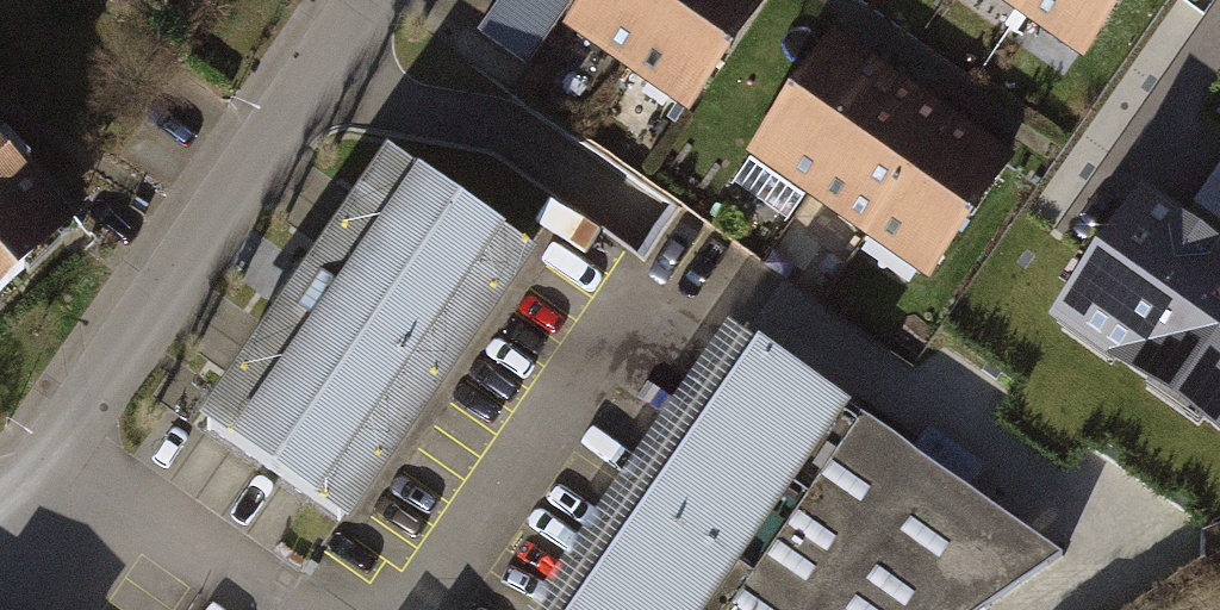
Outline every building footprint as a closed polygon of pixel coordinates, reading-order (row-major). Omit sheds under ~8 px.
[(571,0),(523,0),(555,22),(571,0)] [(575,18),(634,58),(674,0),(588,0),(575,18)] [(634,58),(692,98),(760,0),(674,0),(634,58)] [(1027,5),(1084,45),(1116,0),(1030,0),(1027,5)] [(889,82),(832,43),(734,181),(791,221),(816,186),(889,82)] [(946,122),(889,82),(816,186),(873,226),(946,122)] [(1003,162),(946,122),(873,226),(930,266),(1003,162)] [(83,243),(0,153),(0,319),(83,243)] [(528,251),(396,160),(210,427),(342,518),(528,251)] [(1148,182),(1058,311),(1219,423),(1219,232),(1148,182)] [(746,335),(552,609),(989,609),(1066,559),(746,335)]
